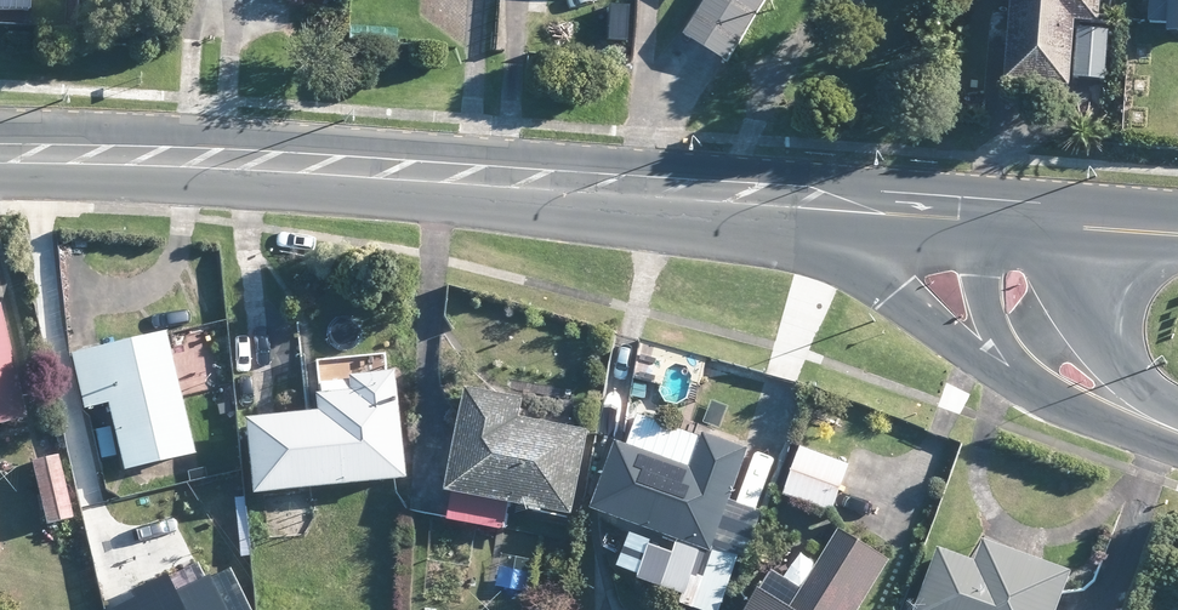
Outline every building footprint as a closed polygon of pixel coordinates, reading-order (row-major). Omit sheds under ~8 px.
[(28,0),(0,0),(0,10),(28,10),(28,0)] [(720,57),(730,63),(768,0),(708,0),(697,19),(686,36),(720,57)] [(1073,78),(1077,22),(1101,23),(1103,0),(1015,0),(1008,82),(1050,85),(1072,87),(1073,78)] [(1150,21),(1172,22),(1171,33),(1177,34),(1177,0),(1151,0),(1150,21)] [(1078,28),(1075,79),(1108,81),(1111,30),(1078,28)] [(26,420),(0,310),(0,425),(26,420)] [(181,397),(170,349),(166,332),(162,333),(157,334),(103,346),(73,354),(71,354),(85,411),(90,409),(106,405),(111,429),(121,468),(121,472),(127,470),(130,469),(146,466),(173,459),(194,454),(194,452),(181,397)] [(311,489),(406,479),(394,369),(349,374),(350,391),(314,395),(316,413),(309,414),(273,418),(252,420),(243,421),(251,495),(256,496),(311,489)] [(526,399),(496,394),(470,389),(464,420),(450,493),(455,494),(451,517),(450,522),(497,531),(504,532),(506,532),(509,515),(511,505),(577,518),(593,431),(580,429),(523,418),(526,399)] [(714,553),(751,450),(706,434),(694,469),(664,457),(618,441),(594,510),(629,522),(714,553)] [(852,464),(847,462),(802,446),(784,495),(788,497),(794,499),(830,512),(834,514),(852,464)] [(72,519),(65,486),(57,456),(54,457),(36,461),(32,462),(47,525),(72,519)] [(149,531),(163,528),(160,515),(186,510),(178,473),(150,480),(138,483),(144,512),(149,531)] [(850,535),(842,530),(823,560),(807,550),(796,543),(793,540),(749,609),(864,609),(893,563),(872,549),(850,535)] [(1039,559),(985,540),(978,560),(941,547),(918,609),(1063,609),(1069,593),(1076,573),(1039,559)] [(641,578),(688,593),(696,569),(649,553),(641,578)]
